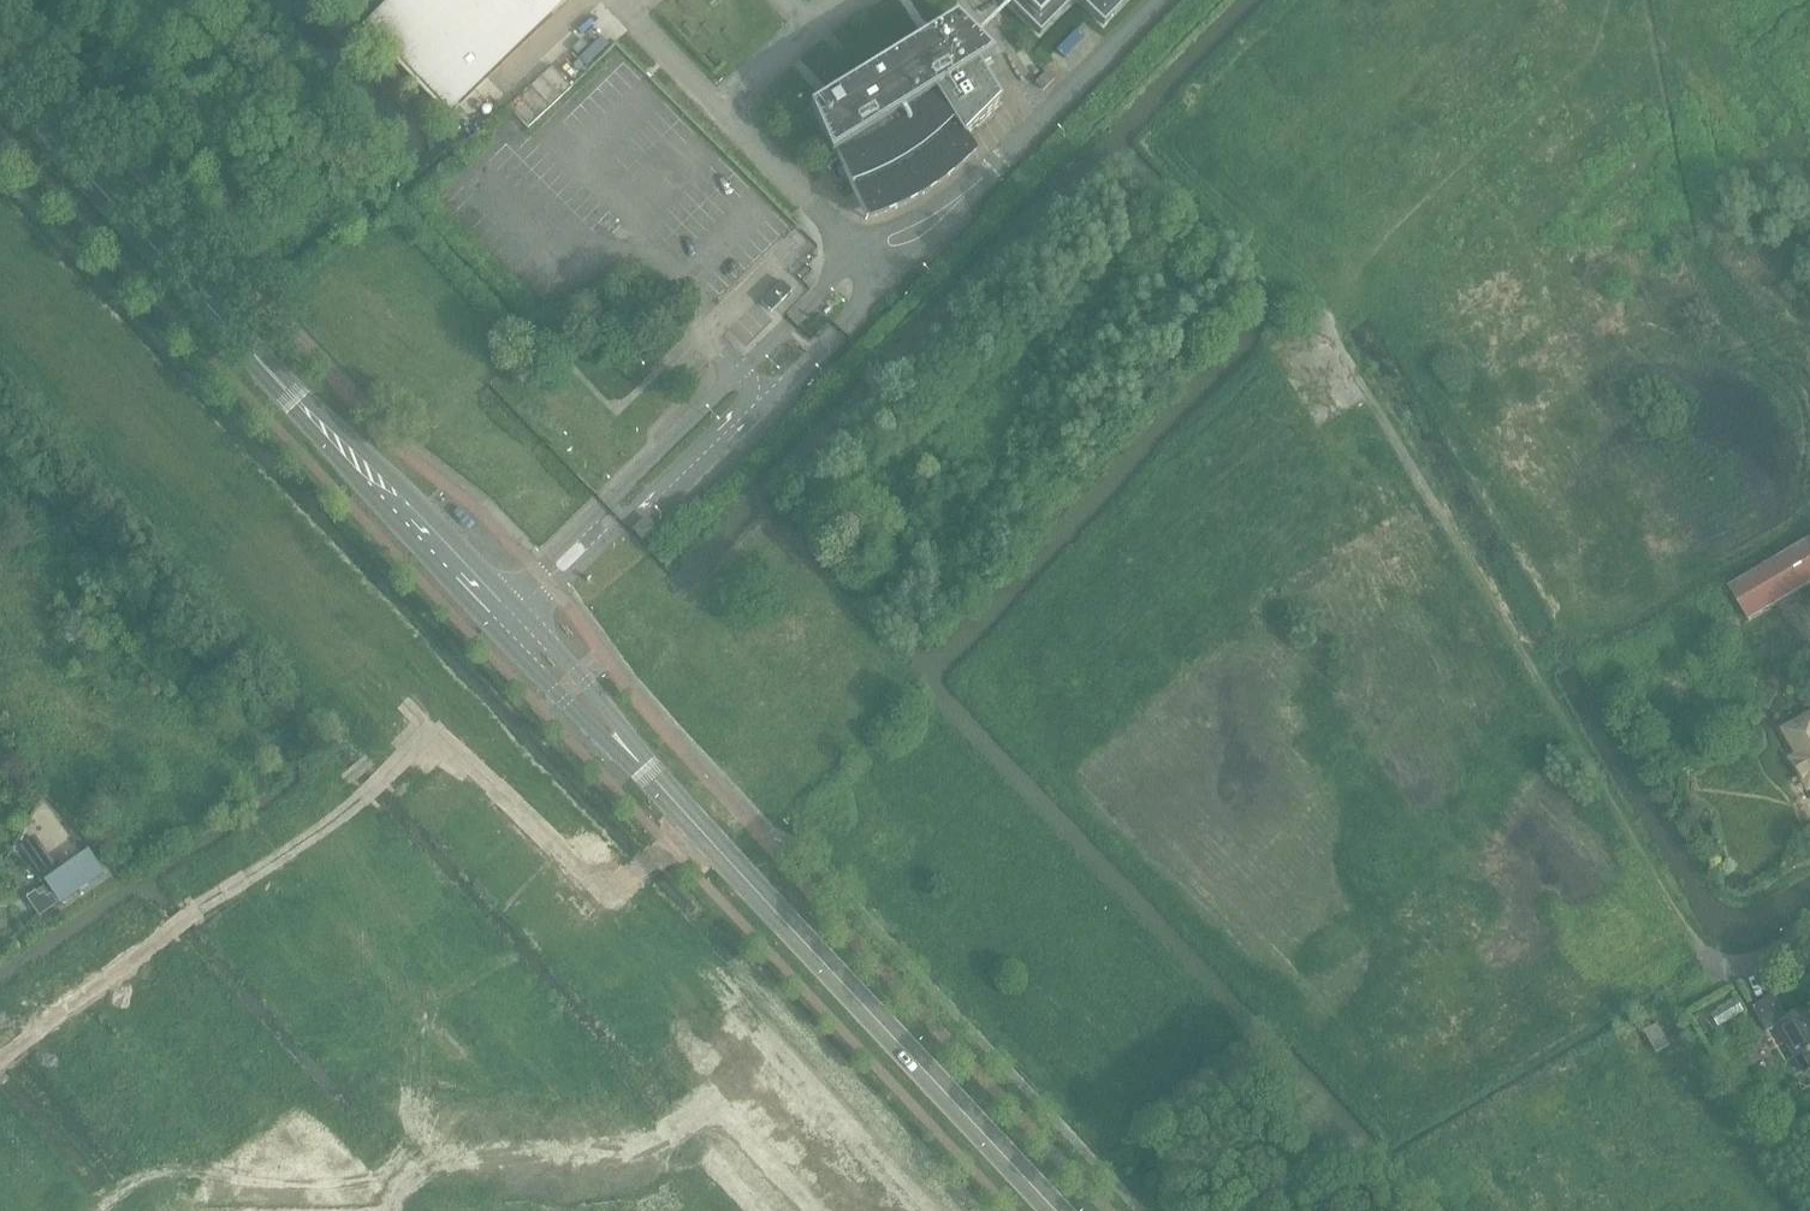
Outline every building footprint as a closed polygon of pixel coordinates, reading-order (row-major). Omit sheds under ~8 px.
[(567,0),(400,0),(372,27),(453,110),(567,0)] [(1040,35),(1074,0),(1005,0),(1040,35)] [(1129,0),(1079,0),(1104,25),(1129,0)] [(837,155),(858,202),(867,223),(891,214),(914,203),(936,189),(957,174),(976,156),(959,128),(970,122),(975,130),(1003,104),(980,66),(995,57),(957,19),(811,109),(832,158),(837,155)] [(572,88),(552,67),(509,107),(528,128),(572,88)] [(1048,71),(1036,83),(1043,91),(1056,79),(1048,71)] [(792,292),(782,282),(761,302),(771,313),(792,292)] [(644,541),(656,529),(647,519),(634,530),(644,541)] [(1779,605),(1809,585),(1809,538),(1730,587),(1751,622),(1779,605)] [(1809,779),(1809,714),(1782,730),(1797,755),(1790,759),(1801,779),(1808,775),(1809,779)] [(60,905),(104,873),(88,852),(58,872),(34,837),(19,847),(44,883),(52,894),(59,903),(60,905)] [(39,917),(58,904),(59,903),(52,894),(51,894),(45,886),(36,892),(36,891),(26,898),(39,917)] [(1778,1027),(1806,1073),(1809,1071),(1809,1008),(1788,1021),(1773,996),(1753,1008),(1768,1033),(1778,1027)] [(1658,1025),(1645,1032),(1658,1054),(1671,1047),(1658,1025)]
